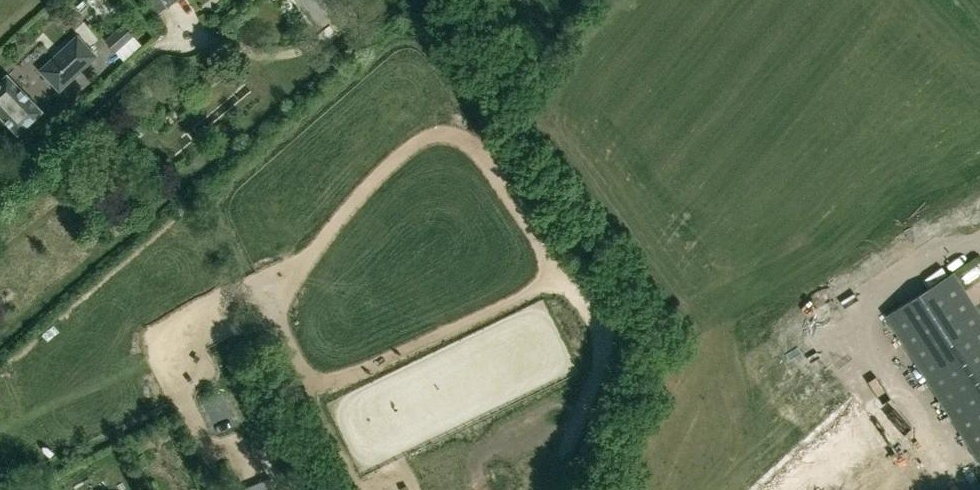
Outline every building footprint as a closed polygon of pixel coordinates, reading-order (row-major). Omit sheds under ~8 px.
[(139,44),(123,24),(104,40),(121,60),(139,44)] [(41,69),(60,89),(95,55),(76,36),(41,69)] [(0,80),(0,115),(18,133),(42,110),(7,74),(0,80)] [(894,256),(876,269),(881,276),(899,263),(894,256)] [(953,271),(885,315),(979,463),(979,313),(953,271)] [(238,489),(277,489),(271,477),(238,489)]
